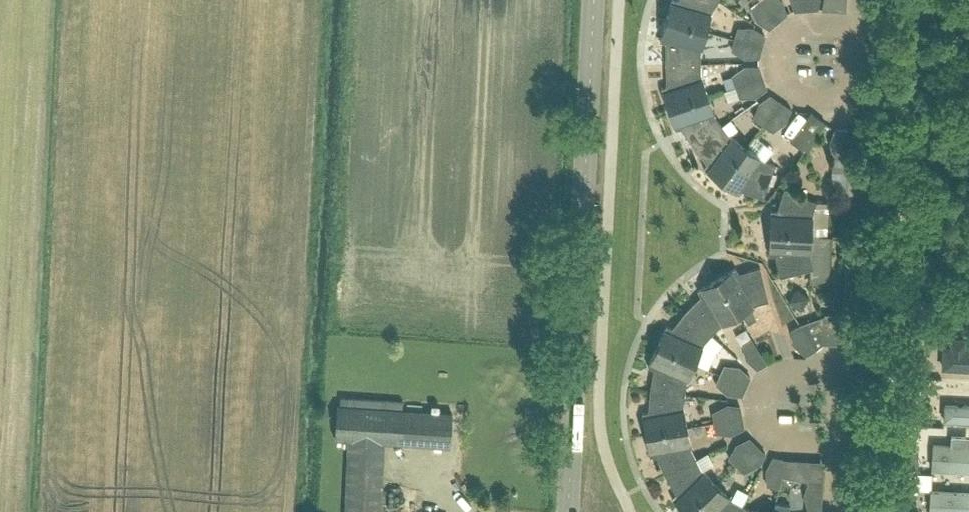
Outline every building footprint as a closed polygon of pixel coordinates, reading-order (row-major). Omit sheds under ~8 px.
[(718,0),(671,0),(666,17),(666,19),(706,30),(707,29),(712,9),(718,0)] [(778,20),(761,0),(759,0),(751,6),(757,20),(769,28),(778,20)] [(778,20),(786,13),(781,0),(761,0),(778,20)] [(806,9),(805,0),(791,0),(794,10),(806,9)] [(806,9),(817,8),(818,0),(805,0),(806,9)] [(822,8),(845,9),(846,0),(823,0),(822,8)] [(706,32),(706,30),(666,19),(665,21),(660,40),(665,42),(665,64),(700,63),(700,52),(706,32)] [(734,38),(761,46),(764,35),(752,27),(737,27),(734,38)] [(761,46),(734,38),(731,49),(744,57),(758,56),(761,46)] [(668,108),(708,95),(701,74),(700,63),(665,64),(666,86),(661,87),(668,107),(667,107),(668,108)] [(736,85),(762,76),(758,66),(744,66),(732,75),(736,85)] [(762,76),(736,85),(739,96),(754,96),(766,87),(762,76)] [(715,116),(708,95),(668,108),(669,110),(675,129),(681,128),(693,146),(721,125),(715,116)] [(763,124),(780,101),(770,95),(759,103),(753,117),(763,124)] [(780,101),(763,124),(773,130),(785,121),(789,108),(780,101)] [(728,134),(721,125),(693,146),(707,163),(703,167),(720,180),(721,181),(746,147),(744,146),(728,134)] [(833,156),(846,157),(847,129),(834,128),(829,142),(833,156)] [(748,148),(746,147),(721,181),(722,182),(739,194),(742,190),(763,197),(774,164),(764,160),(747,148),(748,148)] [(769,230),(769,232),(811,234),(811,232),(812,212),(816,201),(783,189),(777,210),(771,210),(770,230),(769,230)] [(811,234),(769,232),(769,234),(768,254),(775,254),(779,276),(813,267),(810,256),(811,236),(811,234)] [(716,278),(738,315),(739,314),(739,313),(757,303),(768,300),(760,266),(739,272),(735,267),(718,277),(716,278)] [(736,316),(738,315),(716,278),(714,279),(697,290),(700,295),(685,311),(711,334),(718,326),(736,315),(736,316)] [(704,342),(711,334),(685,311),(672,327),(666,325),(658,343),(657,343),(657,345),(695,363),(695,361),(704,342)] [(825,314),(820,327),(824,342),(837,343),(838,314),(825,314)] [(790,330),(794,344),(805,354),(814,348),(800,324),(790,330)] [(757,368),(765,363),(751,338),(742,344),(746,358),(757,368)] [(650,389),(684,394),(685,383),(694,364),(695,363),(657,345),(656,347),(648,365),(653,368),(650,389)] [(968,375),(968,349),(939,348),(938,374),(968,375)] [(720,374),(745,386),(750,376),(739,367),(724,365),(720,374)] [(741,395),(745,386),(720,374),(715,383),(727,393),(741,395)] [(683,405),(684,394),(650,389),(648,411),(642,412),(645,432),(645,434),(687,427),(686,425),(683,405)] [(402,410),(403,398),(339,395),(338,406),(337,406),(335,438),(349,439),(344,511),(380,511),(385,442),(449,446),(451,412),(402,410)] [(929,401),(928,421),(937,421),(938,401),(929,401)] [(714,422),(741,417),(740,407),(725,405),(712,412),(714,422)] [(968,428),(968,408),(942,407),(941,427),(968,428)] [(741,417),(714,422),(716,432),(730,433),(743,427),(741,417)] [(907,424),(906,449),(919,449),(920,425),(907,424)] [(687,428),(687,427),(645,434),(646,436),(649,456),(656,454),(665,474),(696,458),(691,449),(687,428)] [(742,458),(756,444),(749,437),(736,444),(729,457),(736,464),(742,458)] [(930,473),(968,474),(968,439),(931,438),(930,473)] [(905,472),(917,473),(918,450),(906,449),(905,472)] [(766,469),(766,484),(779,487),(784,459),(772,457),(766,469)] [(696,458),(665,474),(676,493),(671,497),(685,511),(688,511),(716,484),(715,482),(701,468),(696,458)] [(743,471),(751,467),(742,458),(736,464),(743,471)] [(904,472),(903,497),(917,497),(917,473),(904,472)] [(804,494),(808,509),(820,510),(822,479),(809,479),(804,494)] [(716,484),(688,511),(738,511),(742,505),(732,500),(718,485),(716,484)] [(929,491),(928,511),(968,511),(968,493),(929,491)] [(916,498),(903,497),(903,511),(916,511),(916,498)] [(774,511),(788,511),(790,505),(775,502),(774,511)]
